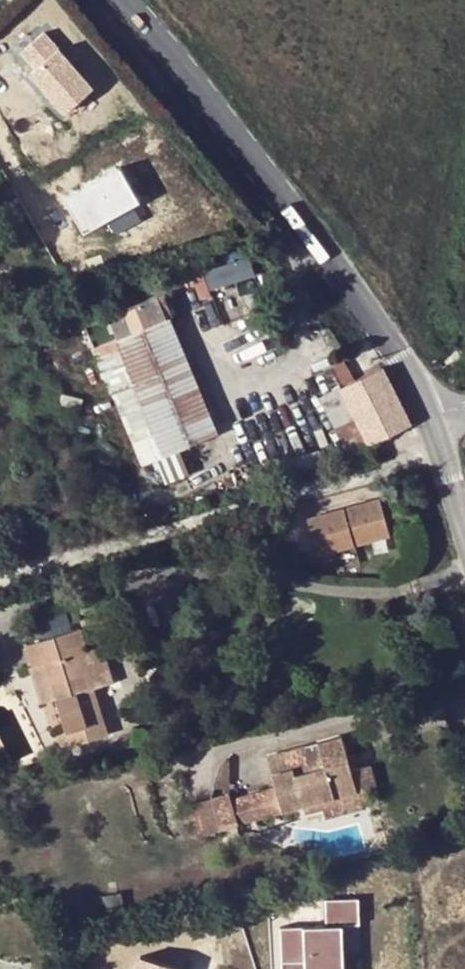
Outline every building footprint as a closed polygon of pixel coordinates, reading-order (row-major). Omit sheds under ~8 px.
[(44,32),(22,52),(36,68),(30,73),(65,112),(93,87),(44,32)] [(120,166),(64,198),(84,232),(140,201),(120,166)] [(249,255),(193,267),(197,288),(254,277),(249,255)] [(218,433),(161,294),(89,323),(98,346),(115,338),(133,385),(116,391),(145,463),(166,454),(172,472),(189,465),(181,448),(218,433)] [(115,338),(98,346),(116,391),(133,385),(115,338)] [(329,367),(341,387),(355,380),(344,359),(329,367)] [(350,452),(408,424),(381,368),(355,380),(341,387),(322,396),(350,452)] [(391,537),(380,496),(304,516),(314,557),(391,537)] [(29,622),(36,641),(65,632),(59,613),(29,622)] [(65,632),(36,641),(26,644),(33,666),(44,663),(55,698),(65,731),(56,734),(61,746),(67,744),(68,747),(106,736),(92,689),(97,687),(85,648),(80,628),(65,632)] [(100,643),(85,648),(97,687),(112,683),(100,643)] [(44,663),(33,666),(30,667),(41,703),(55,698),(44,663)] [(0,682),(0,685),(5,696),(13,693),(7,680),(0,682)] [(340,735),(303,746),(266,756),(275,788),(227,801),(225,794),(210,799),(219,831),(224,847),(240,842),(234,825),(302,806),(355,790),(350,770),(340,735)] [(220,765),(210,799),(225,794),(230,762),(230,759),(226,759),(220,765)] [(372,764),(350,770),(355,790),(302,806),(305,815),(322,810),(325,819),(362,809),(367,794),(365,788),(377,785),(372,764)] [(219,831),(210,799),(181,807),(190,839),(219,831)] [(358,897),(324,899),(325,925),(279,927),(281,962),(304,961),(304,968),(344,968),(342,924),(360,923),(358,897)] [(179,967),(140,956),(136,968),(178,968),(179,967)]
